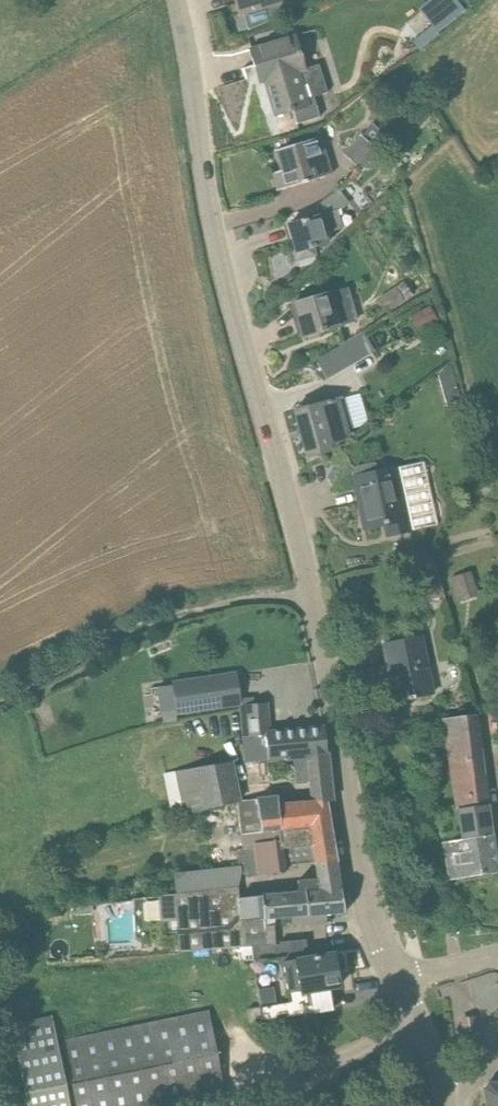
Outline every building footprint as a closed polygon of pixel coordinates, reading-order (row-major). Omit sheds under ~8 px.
[(239,15),(241,15),(241,14),(243,13),(248,31),(280,18),(277,9),(293,5),(292,0),(235,0),(239,15)] [(437,34),(466,12),(457,0),(432,0),(419,10),(431,25),(437,34)] [(437,34),(431,25),(418,35),(425,44),(437,34)] [(249,50),(260,84),(264,82),(274,116),(293,110),(297,124),(320,118),(313,96),(307,98),(300,74),(308,72),(296,36),(270,43),(249,50)] [(418,102),(408,118),(423,127),(433,111),(418,102)] [(361,135),(373,146),(384,134),(373,123),(361,135)] [(361,135),(343,154),(356,166),(374,147),(373,146),(361,135)] [(299,185),(331,176),(321,138),(297,145),(290,147),(283,149),(276,151),(282,171),(273,174),(278,191),(299,185)] [(356,166),(346,177),(351,182),(361,171),(356,166)] [(330,243),(328,234),(340,230),(342,227),(338,213),(350,204),(338,189),(316,206),(319,216),(288,225),(298,260),(319,254),(317,247),(330,243)] [(421,273),(397,289),(395,287),(379,299),(388,314),(406,302),(405,301),(429,287),(421,273)] [(303,337),(341,326),(356,321),(347,287),(331,293),(293,304),(303,337)] [(430,305),(410,317),(418,333),(438,321),(430,305)] [(363,333),(317,361),(328,379),(373,352),(363,333)] [(438,376),(447,407),(460,397),(451,365),(438,376)] [(294,411),(300,434),(346,421),(340,399),(294,411)] [(350,435),(346,421),(300,434),(307,458),(332,451),(330,444),(346,440),(345,437),(350,435)] [(412,531),(399,467),(398,465),(384,467),(377,463),(356,468),(352,473),(364,529),(384,525),(386,537),(412,531)] [(410,563),(415,582),(421,581),(427,601),(444,596),(433,556),(431,556),(410,563)] [(451,578),(459,601),(479,596),(471,572),(451,578)] [(416,697),(436,694),(423,637),(404,641),(383,645),(387,667),(391,666),(393,674),(389,675),(394,702),(416,697)] [(177,713),(241,703),(237,674),(173,684),(177,713)] [(270,760),(294,758),(327,756),(324,729),(269,733),(267,703),(240,706),(242,728),(245,763),(270,760)] [(489,818),(487,805),(477,716),(444,720),(457,810),(461,840),(462,844),(492,840),(489,818)] [(330,781),(327,756),(294,758),(296,785),(310,783),(330,781)] [(238,801),(241,801),(233,762),(165,774),(172,817),(238,801)] [(332,800),(332,798),(312,800),(279,803),(278,796),(241,801),(238,801),(241,834),(330,825),(326,804),(332,800)] [(314,865),(336,861),(330,828),(242,841),(243,849),(238,850),(240,867),(174,874),(176,894),(238,887),(242,875),(247,877),(251,877),(259,876),(255,844),(278,841),(279,849),(285,849),(287,866),(314,863),(314,865)] [(492,840),(462,844),(461,840),(453,841),(458,877),(463,877),(497,872),(492,840)] [(285,873),(284,866),(287,866),(285,849),(279,849),(278,841),(255,844),(259,876),(285,873)] [(298,892),(263,895),(265,919),(293,918),(327,916),(345,913),(336,861),(314,865),(316,879),(297,881),(298,892)] [(176,895),(154,897),(155,907),(159,908),(160,922),(178,921),(180,952),(252,946),(254,956),(276,954),(275,946),(276,946),(274,926),(266,927),(265,919),(263,895),(239,898),(238,887),(176,894),(176,895)] [(92,917),(92,909),(76,911),(76,918),(92,917)] [(280,944),(282,954),(305,949),(303,939),(280,944)] [(283,962),(288,993),(291,1002),(291,1003),(259,1008),(261,1023),(313,1014),(332,1010),(330,991),(329,989),(339,987),(334,954),(312,957),(296,960),(294,952),(276,955),(276,963),(283,962)] [(251,1024),(261,1023),(259,1008),(249,1009),(251,1024)] [(208,1011),(57,1042),(52,1017),(12,1025),(28,1105),(177,1105),(225,1096),(208,1011)] [(475,1016),(461,1017),(462,1033),(476,1032),(475,1016)] [(487,1084),(483,1089),(485,1105),(497,1105),(497,1084),(487,1084)]
